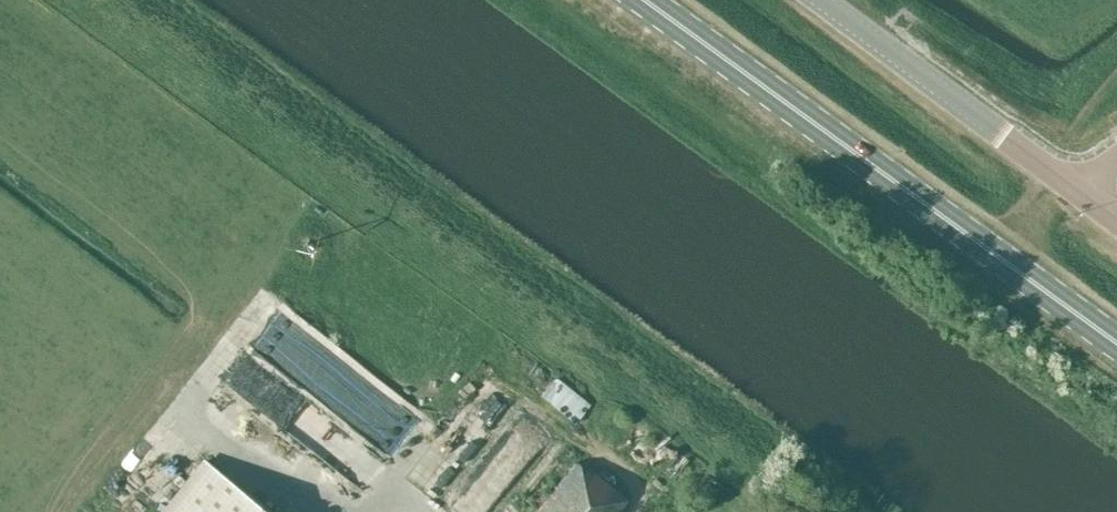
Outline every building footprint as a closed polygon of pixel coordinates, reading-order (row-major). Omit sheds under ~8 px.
[(316,379),(357,402),(361,395),(353,390),(359,379),(347,372),(354,360),(327,345),(333,335),(311,323),(293,355),(317,368),(321,361),(325,363),(316,379)] [(555,380),(542,395),(575,422),(589,407),(555,380)] [(367,475),(388,452),(346,414),(325,436),(367,475)] [(433,474),(424,472),(423,478),(448,483),(452,460),(436,457),(433,474)] [(490,509),(517,475),(497,459),(470,493),(490,509)] [(207,460),(166,511),(273,511),(207,460)] [(535,511),(617,511),(628,499),(594,471),(592,473),(577,461),(535,511)]
